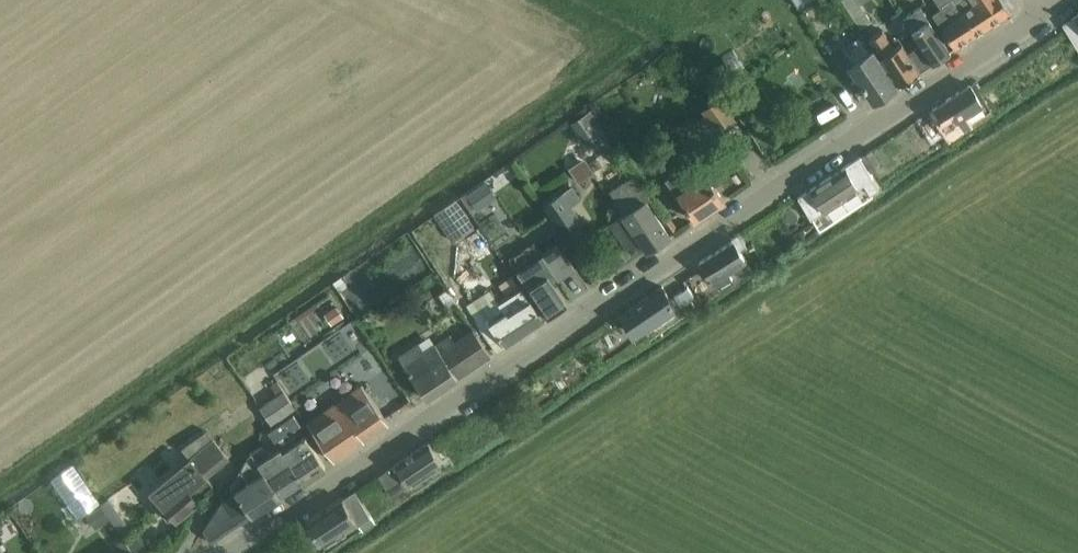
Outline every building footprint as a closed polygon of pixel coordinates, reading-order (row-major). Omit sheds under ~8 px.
[(811,0),(793,0),(799,8),(811,0)] [(858,0),(842,0),(860,27),(871,20),(858,0)] [(1004,0),(938,0),(942,6),(934,12),(945,29),(957,47),(1012,12),(1004,0)] [(904,18),(922,44),(934,63),(951,52),(921,7),(904,18)] [(1063,24),(1064,25),(1074,39),(1077,46),(1077,10),(1073,14),(1075,16),(1063,24)] [(934,63),(922,44),(909,53),(902,43),(895,48),(883,30),(871,38),(901,85),(934,63)] [(863,35),(842,49),(853,65),(851,66),(875,102),(897,88),(863,35)] [(990,69),(995,80),(1014,72),(1009,61),(990,69)] [(971,84),(935,107),(947,126),(951,132),(953,136),(962,129),(968,126),(962,116),(983,103),(972,85),(971,84)] [(988,114),(1007,102),(1003,94),(983,107),(988,114)] [(721,134),(739,122),(721,97),(704,109),(721,134)] [(579,133),(599,120),(592,110),(572,123),(579,133)] [(811,137),(825,128),(819,119),(805,127),(811,137)] [(872,149),(862,155),(871,170),(882,164),(872,149)] [(881,187),(861,156),(800,194),(812,214),(864,182),(871,193),(881,187)] [(726,201),(714,183),(708,174),(678,193),(696,221),(726,201)] [(487,181),(467,194),(478,210),(488,204),(485,200),(495,193),(487,181)] [(625,215),(613,223),(630,249),(642,241),(649,251),(671,237),(659,218),(647,201),(652,198),(643,183),(638,186),(634,189),(615,200),(625,215)] [(562,191),(544,204),(562,230),(580,218),(562,191)] [(456,200),(435,213),(454,242),(475,228),(456,200)] [(746,258),(745,257),(733,239),(701,260),(714,280),(719,287),(733,277),(729,270),(746,258)] [(559,244),(543,255),(554,273),(559,280),(576,269),(559,244)] [(554,273),(543,255),(518,271),(549,317),(568,304),(549,276),(554,273)] [(677,307),(663,285),(622,312),(635,332),(677,307)] [(673,295),(680,305),(681,304),(687,313),(696,307),(691,298),(694,296),(687,286),(673,295)] [(545,321),(533,302),(524,289),(502,304),(493,290),(468,306),(498,351),(545,321)] [(337,304),(328,310),(335,321),(344,315),(337,304)] [(493,355),(475,329),(455,342),(451,335),(426,352),(419,342),(399,355),(427,398),(493,355)] [(390,423),(364,383),(324,410),(308,421),(335,461),(390,423)] [(271,423),(296,408),(285,391),(260,406),(271,423)] [(295,416),(270,432),(281,449),(304,483),(327,467),(315,449),(307,437),(295,444),(288,434),(302,426),(295,416)] [(230,458),(207,430),(181,448),(190,459),(151,490),(176,522),(198,504),(195,499),(212,486),(206,478),(230,458)] [(443,461),(428,439),(395,461),(397,463),(380,475),(394,496),(407,487),(406,486),(443,461)] [(281,449),(269,457),(262,446),(253,453),(282,497),(304,483),(281,449)] [(254,515),(282,497),(253,453),(251,454),(238,473),(233,482),(254,515)] [(411,507),(451,478),(440,464),(401,492),(411,507)] [(212,543),(254,515),(233,482),(231,486),(236,493),(223,502),(216,513),(204,531),(212,543)] [(355,489),(306,520),(318,538),(321,542),(357,519),(358,521),(363,529),(376,521),(375,520),(371,513),(367,507),(355,489)] [(95,527),(111,516),(102,502),(86,513),(95,527)] [(125,538),(113,546),(118,552),(116,552),(135,552),(125,538)]
